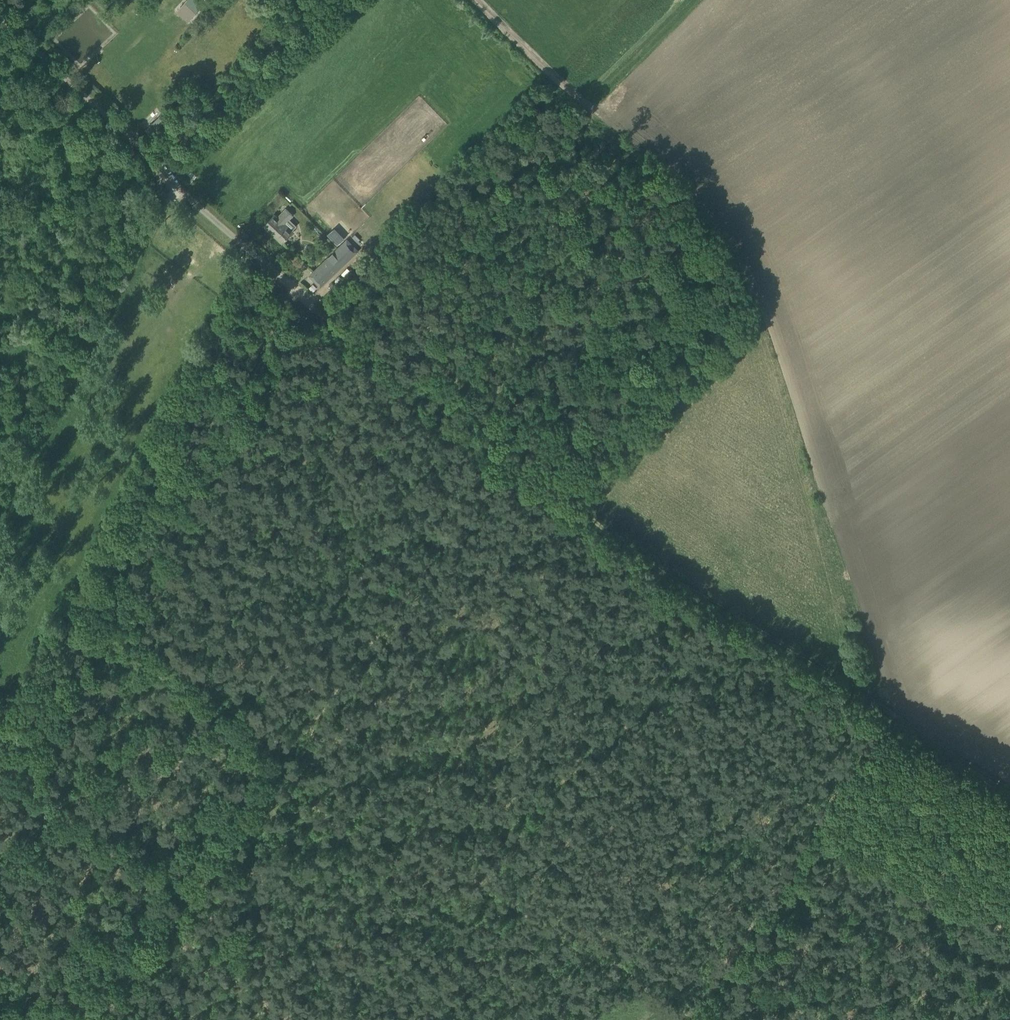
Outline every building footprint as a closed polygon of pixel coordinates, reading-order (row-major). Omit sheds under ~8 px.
[(181,6),(194,16),(200,9),(197,6),(199,4),(194,0),(186,0),(181,6)] [(161,115),(147,129),(151,133),(165,119),(161,115)] [(277,216),(275,214),(264,225),(282,242),(292,231),(286,225),(295,215),(286,207),(277,216)] [(347,239),(319,266),(311,273),(322,285),(350,258),(356,265),(364,256),(359,250),(347,239)]
